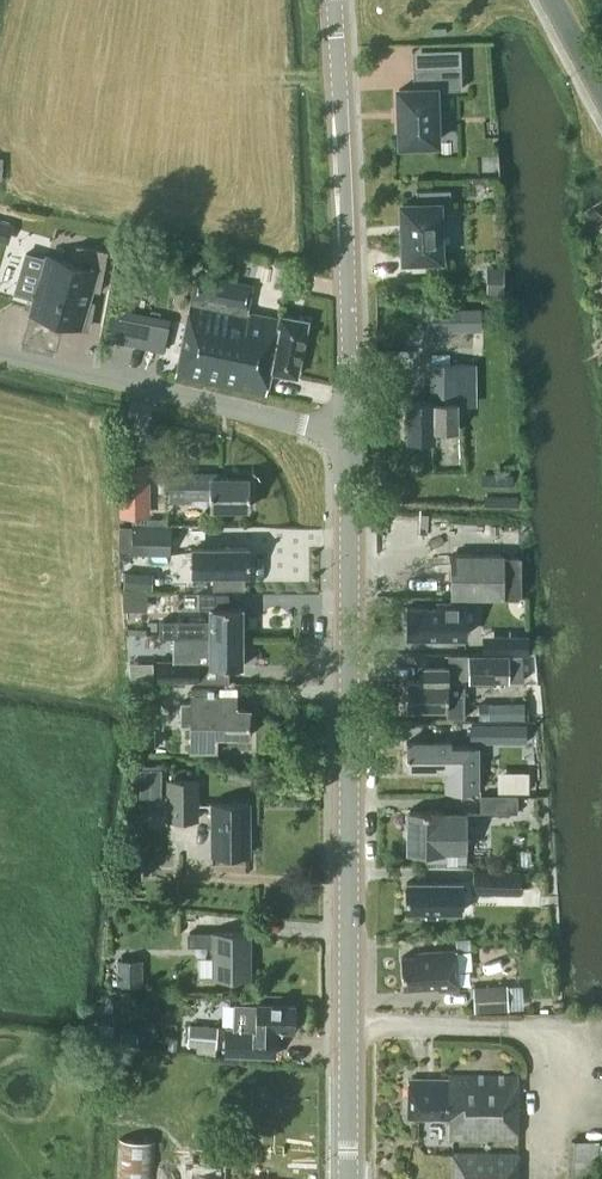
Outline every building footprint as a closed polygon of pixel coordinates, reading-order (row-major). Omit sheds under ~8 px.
[(437,140),(435,89),(462,88),(461,65),(413,67),(414,88),(399,88),(401,142),(437,140)] [(439,204),(451,203),(450,188),(417,189),(417,203),(403,203),(405,257),(440,256),(439,204)] [(8,242),(14,224),(0,219),(0,240),(8,242)] [(31,311),(80,325),(91,288),(100,290),(108,250),(77,244),(72,261),(48,255),(31,311)] [(196,272),(177,375),(267,392),(271,371),(299,376),(310,319),(280,313),(279,315),(250,310),(255,283),(196,272)] [(503,286),(503,273),(487,273),(487,286),(503,286)] [(166,349),(172,317),(112,306),(106,338),(166,349)] [(435,329),(482,329),(482,308),(436,308),(436,310),(426,307),(420,322),(435,329)] [(432,401),(407,401),(407,439),(436,439),(436,430),(458,430),(457,363),(431,363),(432,401)] [(151,514),(150,462),(119,462),(119,515),(125,515),(125,520),(146,520),(146,515),(151,514)] [(218,473),(183,473),(183,495),(211,495),(211,506),(250,506),(250,477),(218,477),(218,473)] [(132,553),(172,554),(172,522),(133,521),(133,524),(121,523),(121,548),(132,549),(132,553)] [(214,547),(194,547),(194,569),(214,568),(214,573),(250,572),(250,545),(214,546),(214,547)] [(505,552),(452,552),(452,597),(505,597),(505,594),(505,556),(505,552)] [(520,556),(505,556),(505,594),(520,594),(520,556)] [(154,572),(125,571),(124,585),(153,587),(154,572)] [(176,636),(242,636),(243,606),(228,606),(228,592),(199,592),(199,605),(199,607),(210,607),(210,620),(160,620),(160,636),(176,636)] [(408,605),(408,635),(466,635),(466,602),(448,602),(448,605),(408,605)] [(242,636),(176,636),(176,663),(157,663),(157,679),(229,680),(229,665),(242,665),(242,636)] [(510,652),(528,652),(528,636),(527,637),(510,636),(510,652)] [(523,653),(469,654),(469,681),(524,680),(523,653)] [(425,666),(424,666),(424,680),(407,680),(407,707),(447,707),(447,717),(465,717),(465,680),(448,680),(448,666),(446,666),(425,666)] [(190,723),(190,751),(218,751),(218,734),(250,734),(250,707),(218,707),(218,687),(193,687),(193,702),(182,702),(182,723),(190,723)] [(511,717),(525,717),(524,702),(488,702),(488,720),(511,719),(511,717)] [(527,723),(471,723),(471,741),(527,741),(527,723)] [(136,729),(136,748),(154,748),(154,729),(136,729)] [(407,768),(446,768),(446,789),(478,788),(478,745),(451,745),(451,741),(406,741),(407,768)] [(138,768),(139,794),(162,794),(161,768),(138,768)] [(198,777),(166,777),(167,820),(199,819),(198,777)] [(499,777),(499,791),(515,791),(515,777),(499,777)] [(518,793),(480,793),(480,812),(518,811),(518,793)] [(249,802),(210,802),(211,853),(250,852),(249,802)] [(465,806),(407,807),(408,851),(466,850),(465,806)] [(521,893),(521,869),(475,869),(475,892),(521,893)] [(462,882),(407,882),(407,911),(426,911),(426,914),(437,914),(437,911),(462,911),(462,882)] [(251,931),(213,930),(189,930),(189,943),(213,943),(213,976),(250,976),(251,931)] [(419,955),(404,956),(406,988),(441,986),(441,990),(462,989),(459,949),(419,951),(419,955)] [(143,982),(144,958),(118,957),(118,982),(143,982)] [(476,1010),(509,1008),(508,984),(475,985),(476,1010)] [(294,1030),(295,1004),(235,1000),(233,1026),(226,1026),(225,1052),(274,1054),(275,1029),(294,1030)] [(139,1024),(111,1022),(109,1040),(137,1043),(139,1024)] [(190,1022),(187,1044),(216,1047),(219,1025),(190,1022)] [(409,1082),(409,1116),(452,1117),(452,1138),(517,1139),(518,1076),(449,1075),(449,1080),(409,1082)] [(120,1178),(153,1178),(154,1138),(122,1136),(120,1178)] [(454,1178),(517,1178),(518,1154),(454,1153),(454,1178)] [(218,1166),(157,1165),(156,1178),(218,1178),(218,1166)]
